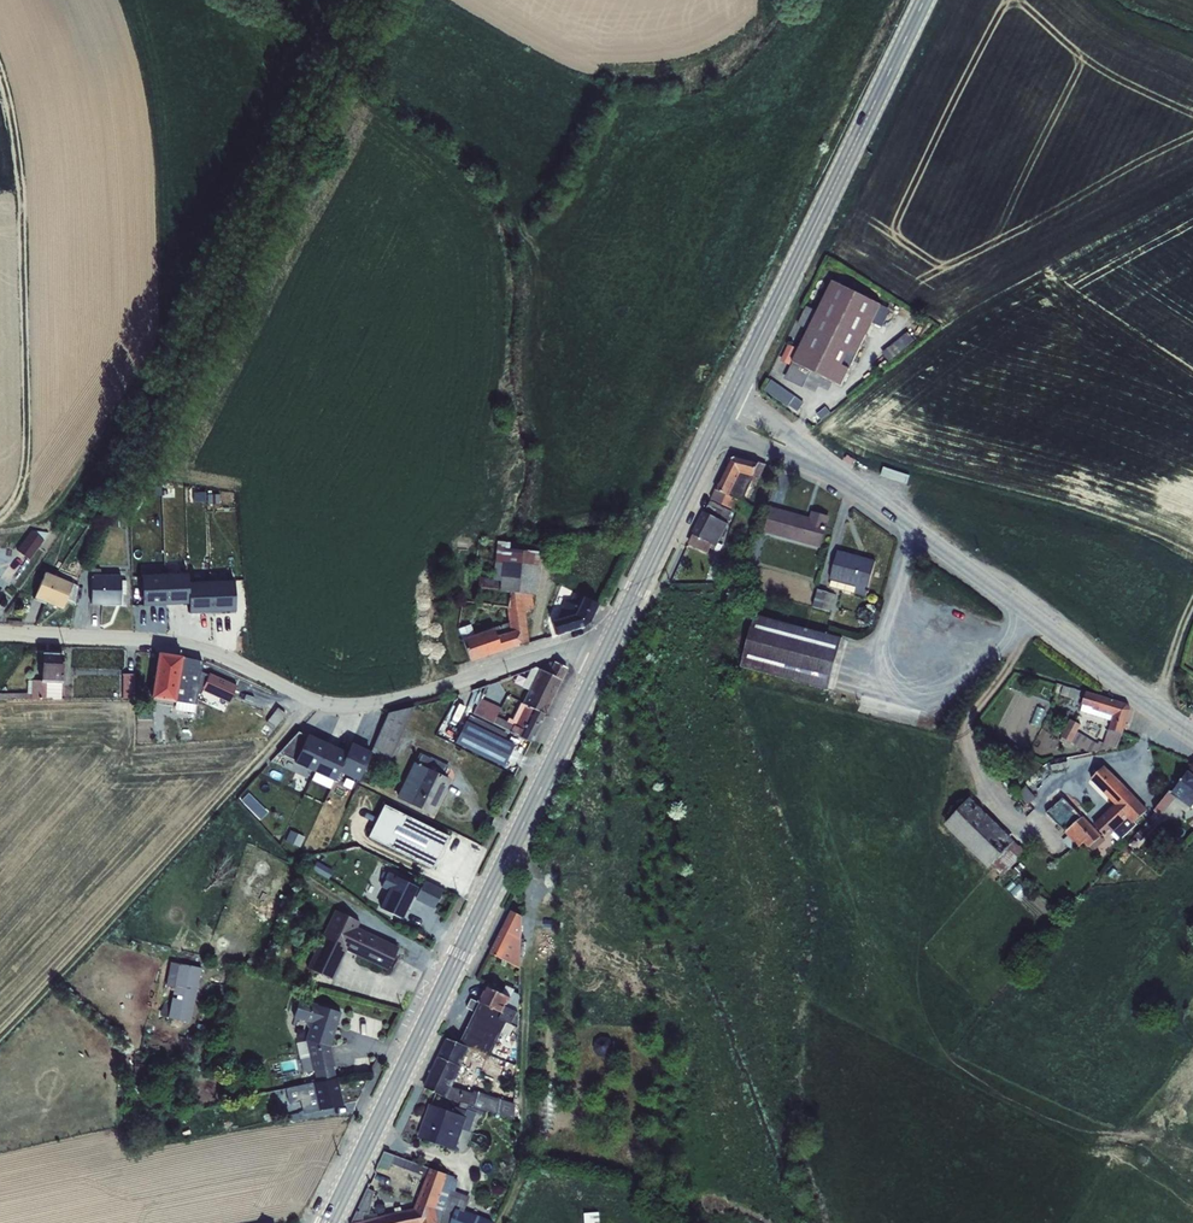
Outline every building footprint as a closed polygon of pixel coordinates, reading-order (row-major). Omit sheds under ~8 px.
[(788,345),(781,361),(791,365),(785,378),(803,387),(810,372),(840,387),(880,306),(832,282),(816,313),(806,308),(798,325),(808,330),(798,350),(788,345)] [(907,333),(882,353),(890,362),(915,342),(907,333)] [(772,379),(764,390),(774,396),(781,385),(772,379)] [(781,390),(774,400),(786,409),(794,399),(781,390)] [(799,396),(789,409),(796,414),(806,402),(799,396)] [(715,490),(710,500),(737,512),(753,477),(759,480),(766,465),(762,464),(759,463),(736,456),(730,459),(715,490)] [(734,519),(737,512),(710,500),(706,509),(725,518),(726,516),(734,519)] [(771,507),(764,533),(820,549),(829,517),(811,512),(809,518),(771,507)] [(114,516),(111,517),(111,528),(125,527),(124,516),(122,516),(121,509),(113,510),(114,516)] [(692,536),(689,543),(708,552),(709,549),(714,551),(716,547),(717,548),(728,524),(723,522),(703,512),(691,535),(692,536)] [(723,522),(728,524),(731,525),(734,519),(726,516),(723,522)] [(31,531),(17,550),(30,559),(43,540),(31,531)] [(831,581),(829,587),(866,597),(875,561),(838,551),(830,581),(831,581)] [(91,569),(91,577),(91,605),(121,606),(121,595),(126,595),(126,581),(121,581),(121,575),(101,575),(101,569),(91,569)] [(728,571),(725,581),(740,586),(743,576),(728,571)] [(139,575),(141,607),(187,605),(185,583),(185,572),(139,575)] [(45,573),(35,599),(63,609),(66,600),(73,603),(80,586),(73,584),(45,573)] [(232,580),(185,583),(187,605),(187,614),(234,612),(232,580)] [(818,590),(813,608),(830,612),(835,595),(818,590)] [(533,594),(509,593),(508,608),(510,632),(495,637),(492,628),(475,633),(472,624),(457,629),(468,664),(529,643),(525,608),(534,609),(533,594)] [(557,619),(551,621),(556,635),(583,627),(589,622),(597,604),(582,597),(574,593),(570,603),(564,600),(557,619)] [(754,615),(740,667),(829,691),(842,638),(754,615)] [(52,700),(52,699),(61,699),(61,684),(62,684),(63,654),(42,653),(41,681),(29,680),(28,694),(0,694),(0,701),(52,700)] [(175,703),(182,658),(182,657),(158,653),(150,699),(175,703)] [(182,658),(175,703),(176,703),(175,710),(193,713),(202,662),(182,658)] [(528,690),(522,704),(532,709),(545,715),(567,668),(554,662),(540,666),(537,672),(531,669),(522,687),(528,690)] [(236,685),(209,673),(200,691),(227,703),(236,685)] [(134,674),(122,674),(123,698),(135,699),(134,674)] [(1063,686),(1060,696),(1076,701),(1079,691),(1063,686)] [(1082,705),(1080,712),(1111,721),(1108,730),(1123,734),(1130,710),(1127,704),(1086,692),(1082,705)] [(475,709),(472,714),(518,737),(531,743),(545,715),(532,709),(522,704),(520,703),(512,720),(508,718),(506,721),(497,717),(501,708),(481,699),(476,710),(475,709)] [(387,714),(362,772),(372,776),(377,765),(385,769),(412,707),(387,714)] [(1037,707),(1030,724),(1039,728),(1045,711),(1037,707)] [(278,708),(266,723),(274,729),(286,714),(278,708)] [(467,720),(456,742),(504,766),(514,744),(467,720)] [(1062,738),(1072,743),(1077,732),(1081,726),(1070,720),(1061,737),(1062,738)] [(1077,732),(1072,743),(1090,753),(1116,749),(1123,736),(1123,734),(1108,730),(1104,743),(1100,742),(1099,744),(1077,732)] [(345,752),(307,734),(293,762),(331,780),(335,771),(345,752)] [(1072,743),(1062,738),(1060,742),(1069,747),(1072,743)] [(345,752),(335,771),(356,781),(370,751),(350,741),(345,752)] [(414,762),(396,798),(434,816),(451,780),(446,777),(450,767),(420,753),(415,763),(414,762)] [(1090,780),(1088,783),(1108,804),(1110,801),(1114,805),(1093,825),(1107,839),(1111,835),(1118,843),(1137,825),(1135,823),(1147,810),(1104,767),(1090,780)] [(1191,809),(1192,806),(1192,775),(1189,772),(1171,793),(1176,797),(1191,809)] [(1026,787),(1019,794),(1029,804),(1036,798),(1026,787)] [(244,799),(262,818),(270,811),(252,792),(244,799)] [(1155,812),(1161,817),(1165,812),(1176,798),(1169,793),(1154,811),(1155,812)] [(975,796),(948,823),(1001,876),(1028,850),(975,796)] [(1066,796),(1046,815),(1078,848),(1083,843),(1088,848),(1089,847),(1093,852),(1105,842),(1101,837),(1102,836),(1083,817),(1084,816),(1066,796)] [(1176,798),(1165,812),(1170,817),(1178,807),(1187,814),(1191,809),(1176,797),(1176,798)] [(382,805),(367,837),(432,869),(448,836),(382,805)] [(1161,817),(1155,812),(1147,822),(1152,826),(1161,817)] [(1140,830),(1135,837),(1141,842),(1146,836),(1140,830)] [(332,876),(335,867),(317,861),(314,870),(332,876)] [(1021,863),(1012,872),(1017,877),(1024,870),(1023,869),(1025,868),(1021,863)] [(379,908),(401,919),(417,887),(388,872),(380,887),(387,891),(379,908)] [(442,889),(424,880),(414,901),(432,909),(442,889)] [(333,909),(305,966),(332,979),(346,950),(387,970),(398,948),(357,928),(360,922),(333,909)] [(511,914),(504,927),(511,930),(515,924),(521,926),(521,916),(516,916),(511,914)] [(502,929),(490,954),(503,961),(521,970),(521,939),(515,936),(502,929)] [(168,971),(163,1000),(171,1002),(168,1017),(190,1021),(201,967),(179,963),(177,973),(168,971)] [(487,987),(478,1003),(480,1004),(502,1015),(500,1020),(506,1023),(512,1026),(518,1029),(518,1014),(519,995),(514,992),(515,990),(506,986),(502,995),(487,987)] [(299,999),(293,1018),(310,1023),(305,1040),(312,1071),(313,1071),(316,1082),(336,1078),(333,1066),(335,1066),(330,1046),(341,1013),(299,999)] [(459,1044),(470,1049),(479,1051),(491,1056),(502,1033),(509,1037),(512,1030),(505,1027),(506,1023),(500,1020),(502,1015),(480,1004),(459,1044)] [(173,1033),(171,1052),(174,1052),(173,1059),(183,1060),(185,1034),(173,1033)] [(438,1058),(461,1068),(466,1058),(470,1049),(459,1044),(446,1039),(438,1058)] [(470,1049),(466,1058),(474,1062),(479,1051),(470,1049)] [(461,1068),(438,1058),(423,1088),(461,1103),(475,1107),(479,1093),(474,1091),(473,1094),(452,1087),(461,1068)] [(312,1083),(286,1089),(289,1103),(300,1101),(303,1114),(318,1110),(343,1105),(337,1078),(336,1078),(316,1082),(312,1083)] [(479,1093),(475,1107),(488,1111),(515,1120),(515,1105),(479,1093)] [(445,1111),(465,1118),(467,1111),(487,1116),(488,1111),(475,1107),(461,1103),(459,1108),(448,1104),(445,1111)] [(465,1118),(445,1111),(430,1105),(418,1138),(456,1151),(467,1119),(465,1118)] [(384,1150),(377,1164),(388,1170),(395,1156),(384,1150)] [(354,1222),(440,1222),(436,1210),(448,1176),(430,1169),(414,1210),(363,1221),(354,1222)] [(436,1210),(440,1222),(490,1222),(464,1213),(468,1203),(469,1197),(453,1192),(458,1178),(452,1177),(448,1176),(436,1210)] [(363,1221),(364,1213),(369,1214),(374,1192),(368,1189),(351,1222),(354,1222),(363,1221)] [(584,1214),(585,1222),(600,1222),(599,1213),(584,1214)]
